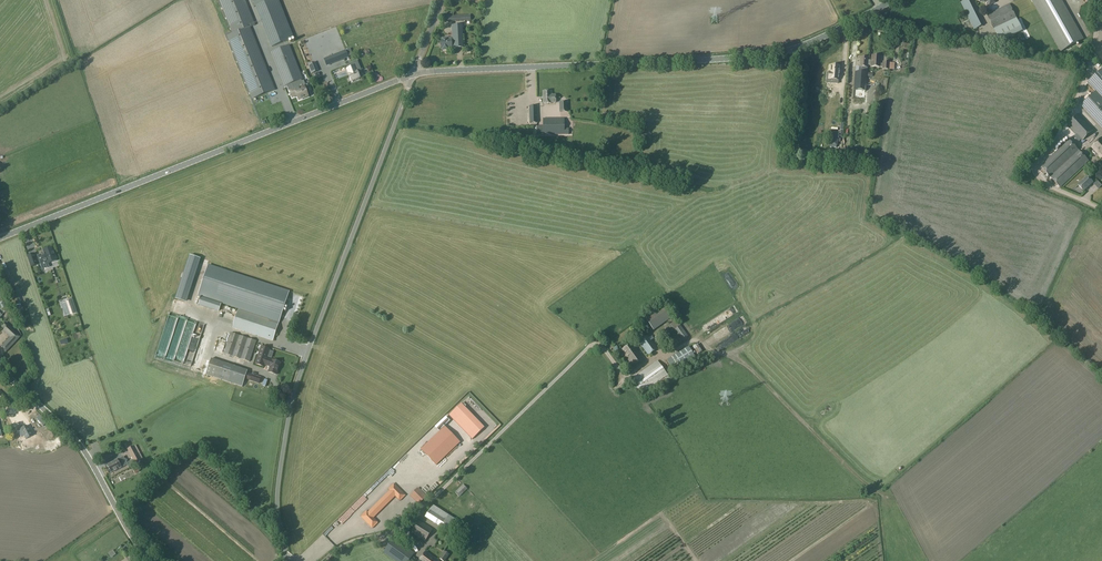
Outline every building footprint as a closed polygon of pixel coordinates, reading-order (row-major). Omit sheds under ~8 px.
[(233,34),(227,36),(252,99),(275,90),(250,27),(255,25),(245,0),(219,0),(233,34)] [(975,31),(983,28),(974,10),(970,0),(965,0),(961,3),(967,14),(975,31)] [(1062,0),(1032,0),(1061,51),(1084,39),(1062,0)] [(1022,30),(1010,4),(987,15),(1000,41),(1022,30)] [(281,6),(259,15),(272,47),(294,38),(281,6)] [(1083,35),(1086,33),(1081,26),(1083,25),(1081,21),(1076,24),(1083,35)] [(453,25),(454,38),(451,38),(451,39),(448,39),(448,38),(442,38),(442,40),(441,40),(441,42),(441,46),(442,46),(442,48),(442,50),(449,50),(448,48),(454,48),(463,47),(462,25),(453,25)] [(297,96),(299,100),(308,96),(304,87),(300,89),(297,82),(303,79),(290,45),(271,52),(284,87),(289,85),(291,90),(289,91),(292,98),(297,96)] [(346,50),(324,59),(326,65),(348,57),(346,50)] [(869,61),(868,65),(871,65),(871,67),(880,67),(882,67),(882,69),(888,70),(889,62),(883,62),(883,64),(880,64),(880,56),(872,55),(871,61),(869,61)] [(868,65),(869,61),(867,61),(868,58),(860,57),(859,66),(858,72),(855,72),(853,102),(864,103),(864,102),(867,103),(868,90),(865,90),(867,73),(867,67),(867,65),(868,65)] [(826,75),(826,82),(842,82),(844,59),(833,59),(832,76),(826,75)] [(359,76),(363,75),(357,60),(346,65),(347,68),(352,81),(352,80),(353,82),(357,80),(356,79),(359,78),(359,76)] [(318,71),(315,62),(308,65),(312,74),(318,71)] [(1101,97),(1101,69),(1087,82),(1101,97)] [(892,78),(883,78),(882,88),(892,88),(892,78)] [(551,91),(543,91),(543,104),(551,103),(556,103),(555,95),(551,95),(551,91)] [(1095,91),(1080,105),(1101,128),(1101,98),(1095,91)] [(567,112),(567,101),(559,102),(559,112),(567,112)] [(537,106),(529,106),(530,123),(538,123),(537,106)] [(1067,124),(1082,141),(1093,130),(1078,114),(1067,124)] [(543,126),(543,135),(564,135),(564,118),(543,118),(543,126)] [(839,142),(840,139),(837,139),(838,131),(830,130),(829,145),(830,145),(829,147),(836,148),(836,145),(837,145),(837,142),(839,142)] [(1092,147),(1101,158),(1101,138),(1092,147)] [(1069,140),(1040,166),(1060,188),(1089,161),(1069,140)] [(1079,185),(1084,191),(1093,182),(1088,177),(1079,185)] [(55,256),(52,248),(44,251),(45,254),(43,255),(38,256),(41,264),(47,262),(48,264),(57,261),(57,260),(56,256),(55,256)] [(31,267),(38,265),(34,253),(27,256),(31,267)] [(278,323),(288,292),(208,265),(198,295),(270,319),(270,320),(278,323)] [(21,303),(16,291),(9,294),(14,306),(21,303)] [(221,304),(201,297),(198,305),(218,312),(221,304)] [(77,312),(72,299),(68,300),(73,314),(77,312)] [(653,330),(667,320),(671,317),(662,305),(644,318),(653,330)] [(224,309),(215,317),(222,325),(231,316),(224,309)] [(270,320),(238,309),(232,328),(264,338),(265,336),(268,337),(267,339),(273,341),(279,323),(278,323),(270,320)] [(20,310),(14,311),(17,326),(23,325),(20,310)] [(700,325),(703,332),(730,317),(726,310),(700,325)] [(673,316),(671,317),(667,320),(682,340),(688,336),(673,316)] [(732,328),(745,323),(743,318),(730,323),(732,328)] [(7,352),(20,337),(8,325),(2,331),(9,337),(1,347),(7,352)] [(249,362),(256,341),(230,333),(223,354),(249,362)] [(648,335),(639,342),(648,355),(657,348),(652,340),(654,338),(652,336),(650,337),(648,335)] [(622,351),(633,366),(643,359),(631,344),(622,351)] [(697,354),(702,351),(697,344),(693,347),(697,354)] [(276,375),(280,363),(267,358),(270,349),(261,346),(255,364),(264,367),(265,365),(270,367),(268,372),(276,375)] [(677,362),(680,366),(695,357),(689,346),(673,356),(666,360),(670,366),(677,362)] [(228,382),(233,366),(211,359),(205,374),(228,382)] [(632,384),(637,391),(640,389),(643,393),(652,386),(655,391),(671,380),(657,361),(633,378),(636,382),(632,384)] [(233,366),(228,382),(243,387),(246,379),(248,373),(248,371),(233,366)] [(259,384),(261,377),(248,373),(246,379),(259,384)] [(449,415),(472,439),(484,428),(461,404),(449,415)] [(23,412),(13,417),(9,419),(15,431),(19,429),(24,437),(37,431),(28,416),(26,417),(23,412)] [(47,423),(40,415),(37,418),(43,426),(47,423)] [(457,441),(442,424),(413,449),(429,467),(457,441)] [(135,445),(134,446),(133,446),(129,448),(127,444),(124,446),(126,449),(127,449),(135,464),(141,460),(143,459),(135,445)] [(111,473),(121,468),(128,465),(123,456),(117,460),(107,465),(111,473)] [(361,516),(372,528),(378,523),(373,518),(395,496),(400,501),(405,495),(394,484),(388,489),(390,491),(368,513),(366,511),(361,516)] [(459,497),(467,489),(463,485),(455,493),(459,497)] [(418,488),(410,496),(419,504),(426,497),(418,488)] [(474,505),(475,506),(482,500),(478,495),(466,506),(469,509),(474,505)] [(453,535),(460,523),(457,521),(457,520),(432,505),(424,517),(449,533),(453,535)] [(342,515),(351,524),(355,520),(345,511),(342,515)] [(411,532),(425,541),(432,529),(419,521),(411,532)] [(432,539),(443,545),(446,540),(435,534),(432,539)] [(383,553),(395,560),(408,560),(414,553),(394,538),(383,553)] [(426,551),(418,560),(439,560),(426,551)] [(444,552),(439,559),(442,560),(444,560),(449,555),(444,552)]
